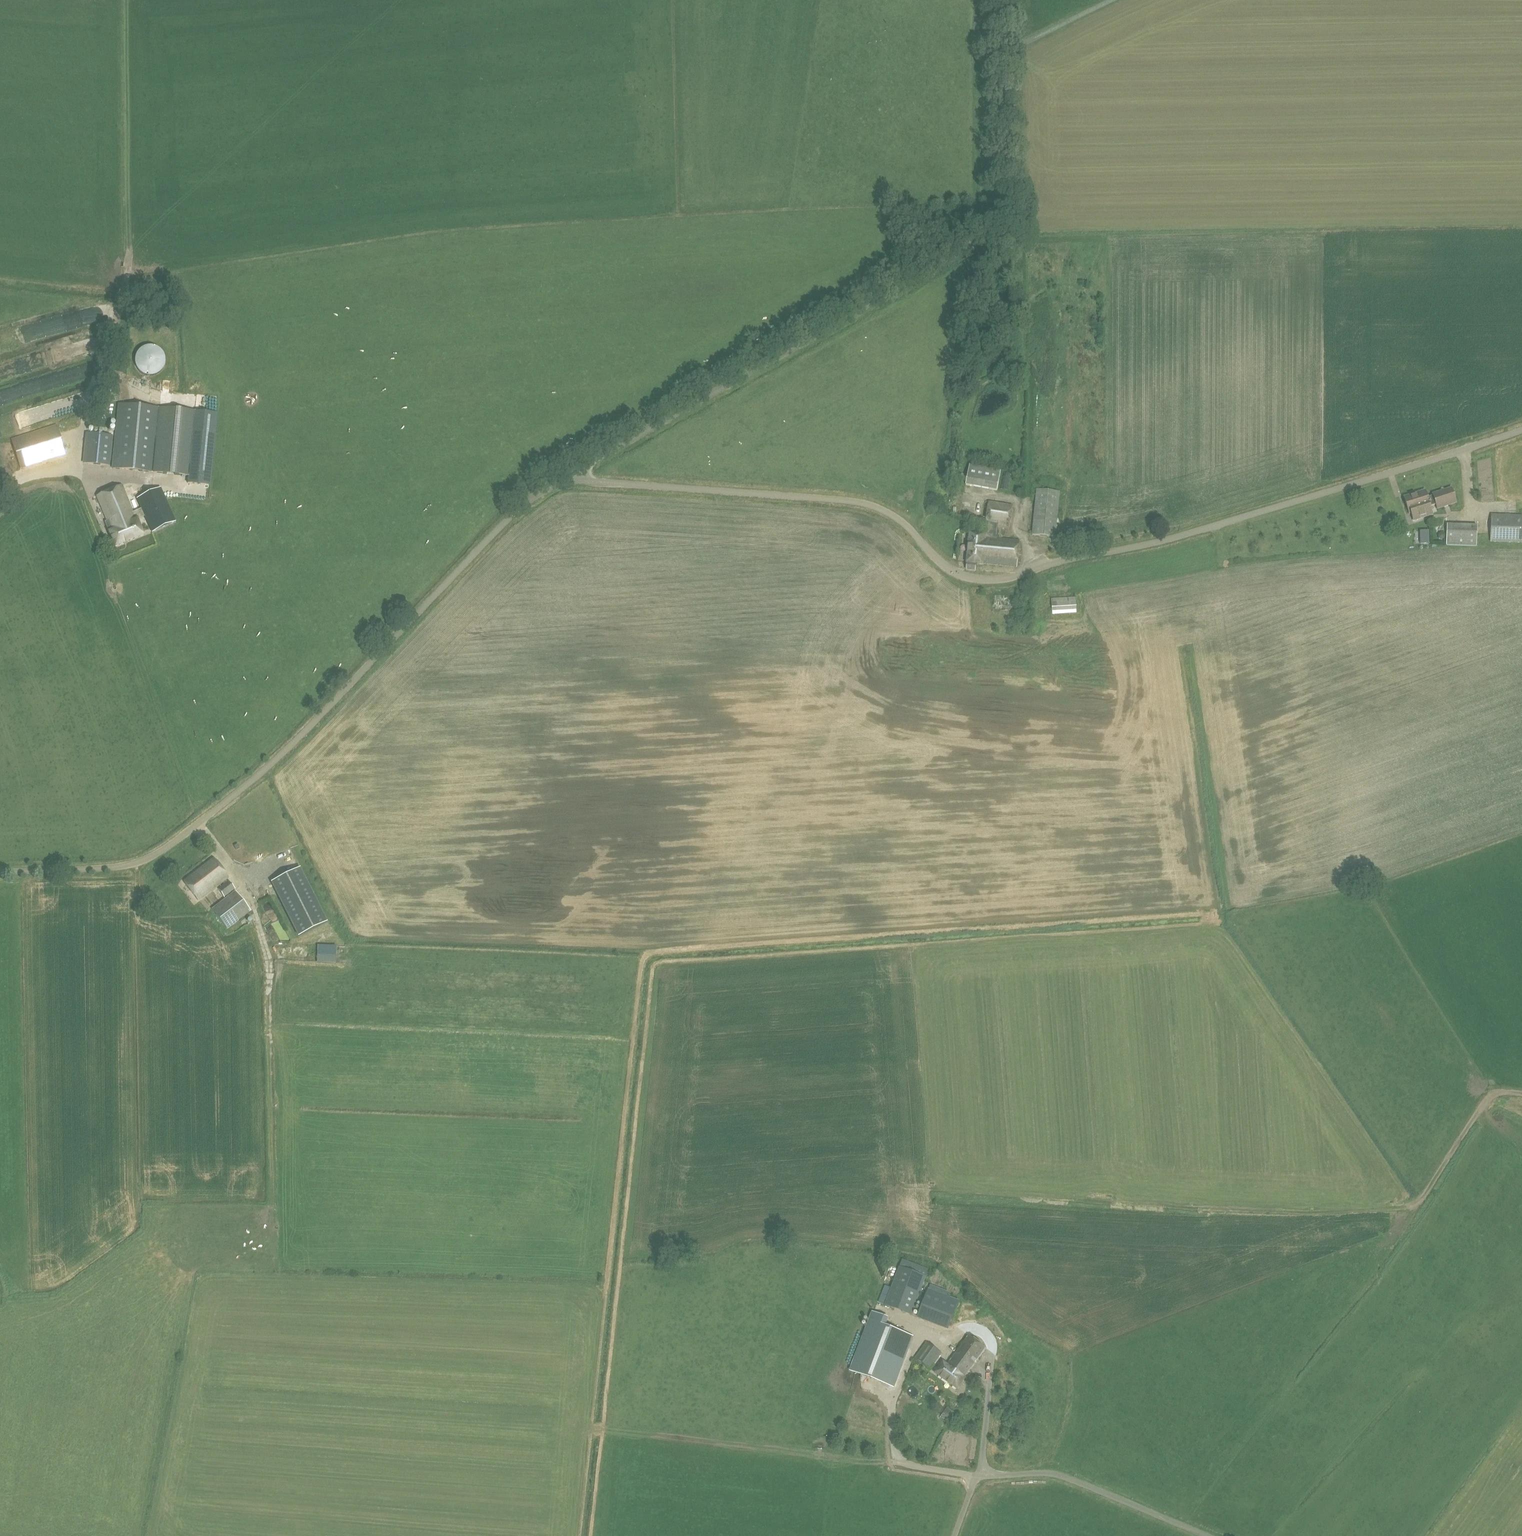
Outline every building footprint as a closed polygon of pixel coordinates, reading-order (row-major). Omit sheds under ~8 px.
[(93,315),(27,329),(30,343),(88,330),(88,334),(97,332),(93,315)] [(154,375),(155,375),(157,374),(159,373),(160,373),(161,372),(162,370),(163,369),(164,367),(165,366),(165,365),(165,364),(165,362),(166,361),(166,359),(165,358),(165,356),(165,355),(164,355),(164,353),(163,352),(162,351),(161,350),(160,349),(158,348),(157,347),(155,346),(153,346),(151,346),(149,346),(147,346),(146,346),(144,347),(143,348),(141,349),(139,350),(138,352),(137,353),(137,355),(136,356),(136,357),(136,358),(136,359),(136,360),(136,361),(136,363),(136,364),(136,365),(136,366),(137,367),(137,368),(138,369),(139,370),(140,371),(141,372),(143,373),(144,374),(147,375),(149,375),(150,376),(151,376),(153,375),(154,375)] [(45,357),(29,363),(32,371),(48,365),(45,357)] [(156,399),(165,399),(164,385),(155,385),(156,399)] [(113,468),(154,473),(161,408),(120,404),(113,468)] [(161,408),(154,473),(192,477),(199,412),(161,408)] [(66,454),(57,425),(12,440),(21,468),(66,454)] [(114,436),(87,433),(83,463),(110,466),(114,436)] [(998,491),(1002,471),(970,465),(967,485),(998,491)] [(122,487),(98,497),(108,522),(105,523),(116,548),(144,536),(137,519),(145,517),(152,532),(174,523),(160,489),(137,498),(142,509),(133,512),(122,487)] [(1410,514),(1411,513),(1414,521),(1433,515),(1431,507),(1437,505),(1438,509),(1457,503),(1452,488),(1433,494),(1434,496),(1428,497),(1426,491),(1405,497),(1410,514)] [(1061,492),(1038,489),(1033,535),(1056,537),(1061,492)] [(990,503),(985,534),(970,533),(967,563),(968,563),(967,570),(976,571),(977,564),(983,565),(983,564),(1017,568),(1020,541),(998,538),(999,526),(1010,527),(1013,506),(990,503)] [(1492,514),(1491,541),(1521,542),(1521,515),(1492,514)] [(1477,525),(1447,524),(1446,545),(1477,546),(1477,525)] [(1014,599),(994,597),(993,610),(1013,612),(1014,599)] [(1077,610),(1076,598),(1051,599),(1052,612),(1077,610)] [(229,878),(214,859),(185,882),(199,901),(229,878)] [(295,864),(268,878),(297,932),(324,917),(295,864)] [(219,889),(225,897),(236,889),(229,881),(219,889)] [(251,911),(236,891),(213,909),(228,929),(251,911)] [(269,914),(277,912),(276,904),(268,905),(269,914)] [(927,1277),(900,1267),(886,1305),(912,1315),(927,1277)] [(948,1330),(960,1300),(929,1289),(918,1318),(948,1330)] [(873,1312),(851,1371),(894,1387),(913,1337),(881,1325),(885,1316),(873,1312)] [(936,1373),(958,1389),(966,1378),(965,1377),(987,1348),(970,1336),(949,1364),(945,1361),(936,1373)] [(916,1358),(932,1369),(942,1354),(926,1343),(916,1358)] [(947,1423),(954,1413),(947,1408),(940,1418),(947,1423)]
